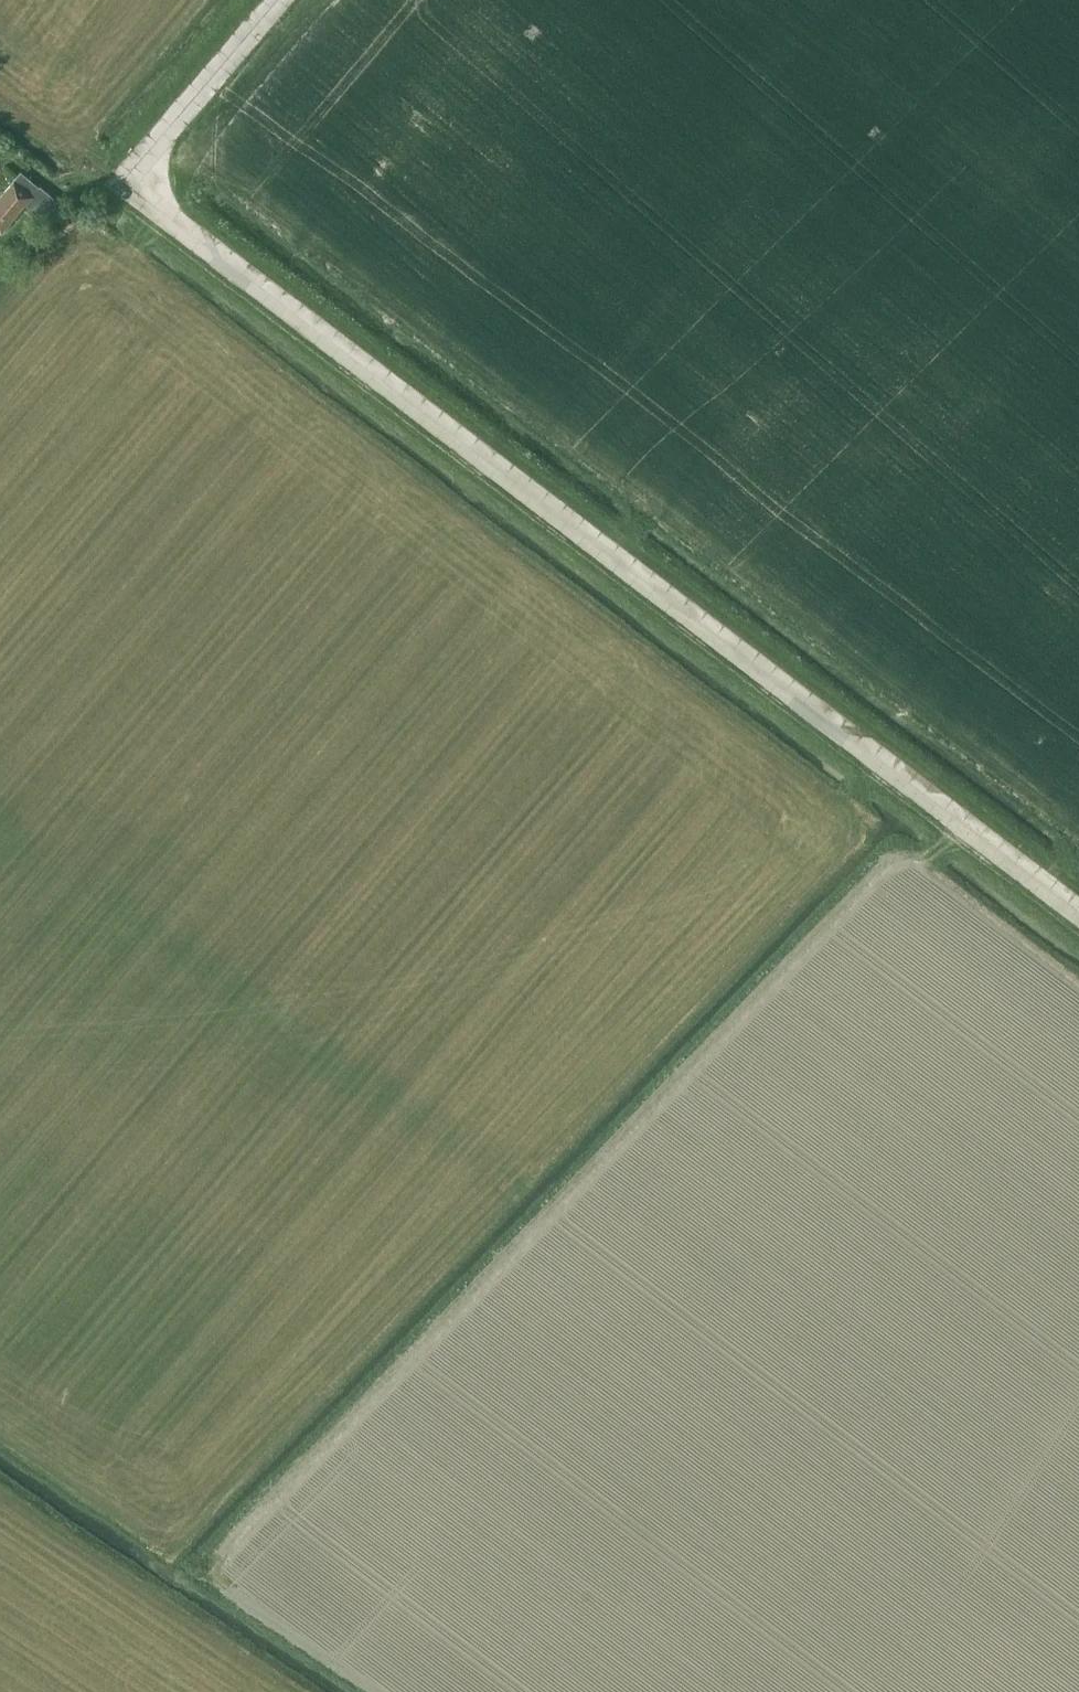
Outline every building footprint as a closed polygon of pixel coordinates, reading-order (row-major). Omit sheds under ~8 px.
[(54,197),(39,185),(38,187),(20,172),(4,191),(0,196),(0,231),(1,231),(24,203),(39,215),(54,197)]
